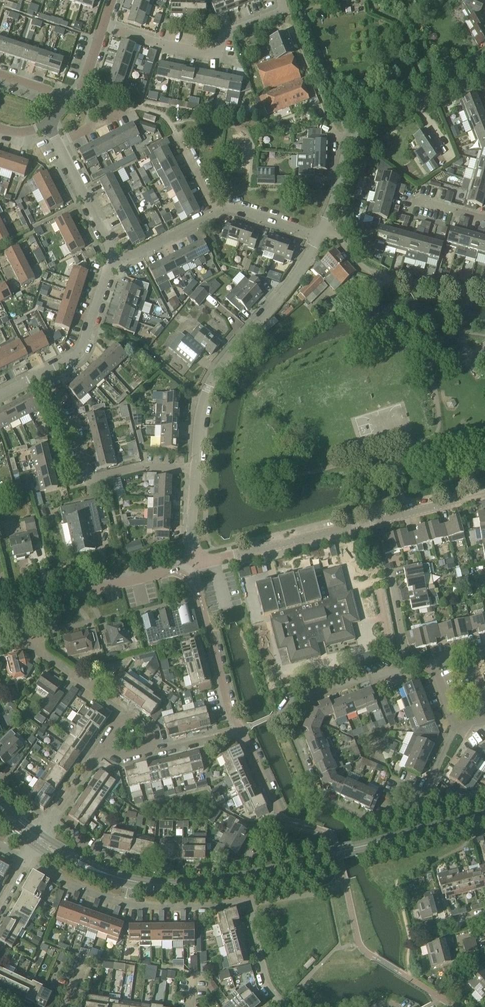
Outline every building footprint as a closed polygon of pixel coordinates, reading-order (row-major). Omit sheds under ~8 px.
[(81,5),(93,8),(95,1),(100,3),(101,0),(82,0),(81,5)] [(145,16),(149,4),(136,0),(135,0),(132,11),(145,16)] [(183,16),(183,1),(171,0),(171,16),(183,16)] [(222,0),(217,0),(211,3),(216,17),(227,13),(222,0)] [(234,0),(222,0),(227,13),(238,9),(234,0)] [(247,0),(234,0),(238,9),(248,5),(247,0)] [(481,11),(484,2),(479,0),(465,0),(463,3),(464,3),(472,17),(469,19),(475,29),(470,32),(479,46),(484,43),(484,28),(483,25),(484,24),(479,14),(480,11),(481,11)] [(194,17),(195,1),(183,1),(183,16),(194,17)] [(206,1),(195,1),(194,17),(206,17),(206,1)] [(31,3),(28,11),(34,13),(37,14),(39,6),(31,3)] [(3,10),(2,16),(18,21),(20,15),(3,10)] [(132,11),(128,23),(141,27),(145,16),(132,11)] [(51,17),(51,22),(55,23),(54,32),(65,34),(68,21),(51,17)] [(257,66),(265,90),(300,77),(291,53),(293,53),(286,34),(270,40),(277,59),(257,66)] [(2,53),(13,57),(18,44),(6,41),(2,53)] [(118,53),(132,57),(136,45),(122,41),(118,53)] [(18,44),(13,57),(25,61),(29,48),(18,44)] [(36,67),(40,52),(29,48),(25,61),(36,64),(35,66),(36,67)] [(148,62),(153,64),(157,52),(149,49),(146,59),(148,60),(148,62)] [(47,70),(52,55),(40,52),(36,67),(47,70)] [(114,64),(128,69),(132,57),(118,53),(114,64)] [(52,55),(47,70),(59,74),(64,59),(52,55)] [(169,80),(172,66),(159,63),(157,77),(157,81),(158,83),(161,83),(163,82),(163,79),(169,80)] [(111,76),(129,82),(133,70),(128,69),(114,64),(111,76)] [(172,66),(169,80),(181,82),(183,68),(172,66)] [(183,68),(181,82),(192,84),(195,70),(183,68)] [(195,70),(192,84),(204,87),(207,73),(195,70)] [(215,95),(216,89),(219,75),(207,73),(204,87),(203,90),(210,91),(210,94),(215,95)] [(228,91),(231,77),(219,75),(216,89),(228,91)] [(111,76),(107,88),(120,92),(125,93),(129,82),(111,76)] [(243,80),(231,77),(228,91),(225,103),(229,104),(231,99),(239,100),(243,80)] [(248,81),(243,80),(240,94),(251,90),(248,81)] [(302,81),(266,94),(266,95),(259,98),(262,105),(269,102),(273,113),(309,100),(302,81)] [(148,100),(158,101),(159,93),(149,92),(148,100)] [(463,111),(480,105),(476,94),(459,101),(463,111)] [(480,105),(463,111),(467,121),(484,115),(480,105)] [(253,107),(249,113),(254,116),(258,111),(253,107)] [(153,117),(148,116),(145,114),(143,119),(155,123),(156,118),(153,117)] [(467,121),(471,132),(484,126),(484,117),(484,115),(467,121)] [(133,124),(122,129),(128,142),(131,147),(142,142),(139,136),(133,124)] [(484,138),(484,126),(471,132),(475,142),(484,138)] [(128,142),(122,129),(111,135),(117,147),(128,142)] [(303,140),(302,154),(328,156),(328,155),(327,155),(328,141),(326,141),(327,136),(321,136),(321,130),(308,129),(307,140),(303,140)] [(425,129),(414,137),(421,148),(414,152),(429,174),(438,168),(433,160),(442,154),(425,129)] [(117,147),(111,135),(100,140),(107,153),(117,147)] [(482,150),(484,150),(484,138),(475,142),(478,141),(482,150)] [(90,146),(96,158),(107,153),(100,140),(90,146)] [(148,150),(151,155),(154,154),(157,160),(151,163),(154,168),(172,158),(167,147),(163,149),(160,142),(147,148),(148,150)] [(96,158),(90,146),(79,151),(85,164),(96,158)] [(482,150),(479,161),(476,160),(484,163),(484,150),(482,150)] [(123,159),(126,165),(137,159),(134,154),(128,157),(123,159)] [(327,170),(328,156),(310,155),(297,154),(297,168),(299,168),(299,176),(313,176),(313,170),(327,170)] [(12,173),(17,159),(6,155),(1,169),(12,173)] [(160,178),(178,169),(172,158),(154,168),(159,179),(160,178)] [(12,173),(24,177),(29,163),(17,159),(12,173)] [(476,160),(473,171),(484,174),(484,163),(476,160)] [(398,189),(404,190),(405,186),(397,184),(399,177),(395,176),(396,172),(380,161),(377,171),(375,182),(396,188),(398,189)] [(105,176),(109,173),(116,170),(113,165),(107,168),(102,171),(105,176)] [(165,189),(183,180),(178,169),(160,178),(165,189)] [(105,176),(102,171),(98,173),(91,176),(94,181),(105,176)] [(473,171),(470,181),(484,185),(484,174),(473,171)] [(39,190),(52,183),(46,172),(33,179),(39,190)] [(105,193),(118,186),(123,184),(117,173),(99,181),(105,193)] [(183,180),(165,189),(168,193),(173,191),(176,197),(189,190),(183,180)] [(470,181),(467,191),(484,196),(484,185),(470,181)] [(393,198),(396,188),(375,182),(374,182),(378,183),(375,193),(393,198)] [(44,201),(57,194),(52,183),(39,190),(44,201)] [(111,203),(123,197),(128,194),(123,184),(118,186),(105,193),(111,203)] [(147,193),(150,197),(155,194),(151,186),(146,189),(148,192),(147,193)] [(451,202),(454,191),(448,189),(445,200),(451,202)] [(176,210),(180,208),(181,208),(194,201),(189,190),(176,197),(179,203),(174,206),(176,210)] [(467,191),(464,202),(482,207),(484,197),(484,196),(467,191)] [(372,204),(390,209),(393,198),(375,193),(372,204)] [(63,205),(57,194),(44,201),(50,212),(63,205)] [(116,214),(129,207),(128,207),(133,204),(128,195),(123,197),(111,203),(116,214)] [(200,212),(194,201),(181,208),(180,208),(176,210),(179,215),(184,213),(187,219),(200,212)] [(387,220),(390,209),(372,204),(369,203),(365,216),(374,219),(374,218),(380,220),(381,218),(387,220)] [(121,225),(134,218),(139,215),(134,205),(129,208),(129,207),(116,214),(121,225)] [(170,213),(167,215),(162,217),(165,224),(173,220),(170,213)] [(60,233),(74,226),(68,215),(55,222),(60,233)] [(455,254),(461,231),(465,218),(461,217),(457,230),(451,228),(446,246),(456,249),(455,254)] [(127,235),(140,229),(134,218),(121,225),(127,235)] [(465,257),(472,234),(466,232),(469,219),(465,218),(461,231),(455,254),(465,257)] [(373,219),(372,222),(371,227),(378,229),(380,220),(373,219)] [(416,261),(426,223),(422,221),(421,227),(418,226),(416,233),(417,233),(416,237),(412,235),(405,258),(416,261)] [(238,242),(243,226),(233,223),(231,228),(225,226),(221,238),(227,240),(228,239),(238,242)] [(426,264),(432,241),(422,238),(425,229),(429,230),(431,224),(426,223),(416,261),(426,264)] [(146,225),(140,229),(127,235),(133,246),(145,240),(142,234),(149,231),(146,225)] [(66,243),(79,237),(74,226),(60,233),(66,243)] [(238,242),(248,245),(248,247),(254,249),(258,237),(252,235),(254,230),(243,226),(238,242)] [(9,239),(4,227),(0,229),(0,243),(9,239)] [(384,253),(385,250),(391,230),(380,227),(374,250),(384,253)] [(396,250),(401,233),(391,230),(385,250),(386,247),(396,250)] [(405,258),(412,235),(401,233),(396,250),(406,253),(405,258)] [(426,264),(428,259),(438,262),(446,235),(441,234),(439,233),(437,242),(432,241),(426,264)] [(477,255),(482,237),(472,234),(465,257),(476,260),(478,255),(477,255)] [(275,254),(280,238),(270,235),(268,240),(262,238),(258,251),(264,253),(264,251),(275,254)] [(66,243),(71,255),(80,250),(85,248),(79,237),(66,243)] [(213,237),(207,239),(210,245),(215,242),(213,237)] [(280,238),(275,254),(273,260),(283,264),(285,260),(291,262),(295,249),(289,247),(291,242),(280,238)] [(192,247),(198,259),(201,265),(206,262),(203,257),(209,254),(203,241),(192,247)] [(10,265),(24,258),(18,247),(5,253),(10,265)] [(201,265),(198,259),(192,247),(181,252),(187,265),(193,262),(196,267),(201,265)] [(40,249),(33,253),(39,264),(46,260),(40,249)] [(96,255),(93,249),(82,254),(85,261),(96,255)] [(321,263),(331,274),(346,261),(335,250),(321,263)] [(170,257),(177,270),(180,276),(185,273),(182,268),(187,265),(181,252),(170,257)] [(177,270),(170,257),(160,263),(166,276),(172,273),(175,278),(180,276),(177,270)] [(16,275),(29,268),(24,258),(10,265),(16,275)] [(240,270),(248,272),(251,261),(244,259),(240,270)] [(346,261),(331,274),(336,279),(330,285),(335,291),(356,272),(346,261)] [(169,281),(166,276),(160,263),(149,269),(158,287),(169,281)] [(259,269),(251,266),(249,272),(257,275),(259,269)] [(70,279),(84,284),(88,272),(74,267),(70,279)] [(16,275),(21,286),(35,279),(29,268),(16,275)] [(305,299),(323,281),(318,275),(300,293),(305,299)] [(245,278),(238,286),(255,302),(262,294),(258,290),(263,286),(253,277),(248,282),(245,278)] [(66,291),(81,295),(84,284),(70,279),(66,291)] [(123,295),(139,301),(141,295),(144,296),(146,295),(149,285),(136,281),(134,287),(126,285),(123,295)] [(305,299),(306,299),(311,304),(328,287),(323,281),(305,299)] [(209,295),(209,294),(213,290),(205,283),(201,285),(200,287),(209,295)] [(0,286),(0,302),(1,303),(12,297),(5,284),(0,286)] [(47,296),(50,287),(43,285),(41,294),(47,296)] [(190,292),(186,288),(186,289),(184,286),(181,290),(183,292),(187,296),(190,292)] [(255,302),(238,286),(226,299),(239,311),(243,307),(247,311),(255,302)] [(209,295),(200,287),(199,287),(190,299),(199,307),(209,295)] [(63,302),(77,307),(81,295),(66,291),(63,302)] [(119,306),(141,313),(144,302),(139,301),(123,295),(119,306)] [(180,304),(178,299),(169,303),(172,308),(178,305),(180,304)] [(59,313),(73,318),(77,307),(63,302),(59,313)] [(116,316),(138,323),(141,313),(119,306),(116,316)] [(59,313),(55,325),(69,330),(73,318),(59,313)] [(116,316),(113,327),(135,334),(138,323),(116,316)] [(174,352),(191,366),(192,366),(204,349),(211,355),(221,343),(204,329),(201,332),(196,328),(190,337),(188,335),(186,337),(181,333),(169,348),(174,352)] [(54,342),(59,339),(56,332),(51,335),(54,342)] [(32,338),(38,352),(49,346),(42,333),(32,338)] [(32,338),(21,344),(28,357),(38,352),(32,338)] [(28,357),(21,344),(20,341),(15,343),(13,339),(0,346),(0,347),(2,350),(0,351),(0,357),(3,363),(6,368),(28,357)] [(108,352),(119,364),(128,357),(116,344),(108,352)] [(477,369),(484,363),(484,347),(477,353),(479,355),(471,361),(477,369)] [(100,359),(111,372),(119,364),(108,352),(100,359)] [(111,372),(100,359),(92,367),(103,379),(111,372)] [(19,368),(22,374),(28,371),(25,365),(19,368)] [(84,374),(95,386),(103,379),(92,367),(84,374)] [(19,368),(13,371),(16,377),(22,374),(19,368)] [(95,386),(84,374),(76,381),(88,394),(95,386)] [(76,381),(68,389),(79,401),(88,394),(76,381)] [(179,406),(179,399),(180,395),(182,395),(171,394),(171,393),(170,393),(170,394),(163,394),(163,401),(157,400),(156,405),(179,406)] [(21,400),(29,415),(39,410),(31,395),(21,400)] [(12,405),(19,420),(29,415),(21,400),(12,405)] [(2,410),(10,425),(19,420),(12,405),(2,410)] [(179,406),(156,405),(156,416),(162,416),(179,417),(179,406)] [(119,408),(122,419),(130,417),(127,406),(119,408)] [(0,411),(0,430),(10,425),(2,410),(0,411)] [(87,416),(90,427),(106,423),(104,412),(87,416)] [(179,417),(162,416),(162,422),(156,421),(155,426),(161,426),(161,427),(178,427),(179,417)] [(106,423),(90,427),(92,437),(109,433),(106,423)] [(178,427),(161,427),(161,437),(178,438),(178,427)] [(95,448),(111,444),(109,433),(92,437),(95,448)] [(178,438),(161,437),(156,437),(155,448),(161,448),(160,449),(177,449),(178,438)] [(98,458),(114,454),(111,444),(95,448),(98,458)] [(33,460),(50,456),(47,445),(31,449),(33,460)] [(114,454),(98,458),(100,469),(117,465),(114,454)] [(36,470),(52,466),(50,456),(33,460),(36,470)] [(38,481),(55,477),(52,466),(36,470),(38,481)] [(154,488),(171,488),(172,477),(157,477),(157,474),(147,473),(147,481),(155,481),(154,488)] [(38,481),(41,492),(58,488),(55,477),(38,481)] [(123,488),(120,478),(114,480),(116,490),(123,488)] [(171,499),(171,488),(154,488),(154,498),(171,499)] [(41,493),(35,494),(37,506),(43,505),(41,493)] [(171,499),(154,498),(153,509),(170,510),(171,499)] [(81,503),(60,508),(64,525),(62,526),(67,548),(73,547),(74,554),(95,549),(92,534),(102,532),(100,523),(108,522),(108,521),(109,520),(108,520),(107,519),(99,521),(97,509),(97,502),(81,502),(81,503)] [(170,510),(153,509),(153,520),(170,521),(170,510)] [(448,537),(449,543),(465,539),(459,516),(449,519),(450,523),(444,525),(448,537)] [(28,533),(10,537),(15,557),(16,557),(17,560),(25,558),(24,555),(32,553),(30,545),(39,543),(34,518),(25,520),(28,533)] [(170,521),(153,520),(152,531),(157,531),(156,538),(169,539),(170,521)] [(448,537),(444,525),(439,526),(437,522),(427,525),(432,542),(448,537)] [(432,542),(427,525),(417,527),(419,532),(413,533),(416,546),(432,542)] [(416,546),(413,533),(407,535),(406,530),(396,533),(401,550),(416,546)] [(401,550),(396,533),(386,536),(387,540),(381,542),(385,554),(401,550)] [(141,541),(126,545),(128,554),(143,549),(141,541)] [(423,575),(430,574),(428,564),(421,565),(404,569),(406,579),(423,575)] [(341,567),(322,572),(314,574),(313,570),(298,574),(298,575),(294,576),(293,575),(278,579),(278,580),(271,582),(271,581),(255,584),(263,617),(271,615),(272,620),(270,620),(278,651),(286,648),(290,664),(321,656),(317,641),(323,639),(325,647),(356,640),(351,624),(360,622),(352,591),(347,593),(341,567)] [(249,568),(238,570),(240,579),(251,576),(249,568)] [(413,594),(426,591),(433,590),(432,585),(430,574),(423,575),(406,579),(408,589),(412,588),(413,594)] [(413,594),(414,599),(410,600),(412,611),(437,606),(434,589),(433,590),(426,591),(413,594)] [(178,612),(180,618),(180,619),(184,635),(199,632),(194,611),(189,612),(188,610),(189,610),(189,609),(188,609),(187,607),(178,609),(178,612)] [(478,630),(479,634),(484,633),(484,615),(483,610),(474,612),(475,617),(469,618),(472,631),(478,630)] [(159,642),(184,635),(180,619),(180,618),(178,612),(158,617),(159,622),(154,623),(152,614),(142,617),(149,644),(159,642)] [(472,631),(469,618),(453,622),(458,639),(468,637),(467,633),(472,631)] [(458,639),(453,622),(438,626),(441,639),(446,637),(447,642),(458,639)] [(422,630),(426,647),(436,644),(435,640),(441,639),(438,626),(432,627),(431,623),(421,626),(422,630)] [(104,634),(107,645),(116,643),(117,645),(127,642),(123,626),(120,624),(108,626),(110,633),(104,634)] [(426,647),(422,630),(406,633),(409,646),(415,645),(416,649),(426,647)] [(88,632),(64,638),(68,654),(91,648),(92,652),(100,650),(96,635),(89,637),(88,632)] [(181,644),(183,655),(204,650),(202,643),(200,643),(199,639),(181,644)] [(204,650),(183,655),(186,666),(205,661),(204,657),(206,657),(204,650)] [(22,652),(5,657),(7,668),(8,668),(18,675),(26,680),(33,667),(28,664),(30,661),(29,656),(22,652)] [(205,661),(186,666),(189,676),(209,671),(207,664),(206,664),(205,661)] [(209,671),(189,676),(191,687),(198,685),(199,691),(212,688),(209,678),(211,678),(209,671)] [(50,715),(52,711),(64,694),(57,690),(62,684),(46,673),(37,685),(49,694),(40,708),(50,715)] [(117,695),(123,699),(135,682),(137,680),(127,674),(122,681),(117,677),(110,687),(118,693),(117,695)] [(403,687),(407,697),(407,698),(425,691),(423,687),(422,687),(419,681),(403,687)] [(135,682),(123,699),(129,703),(130,702),(133,704),(144,688),(135,682)] [(62,703),(70,708),(81,690),(73,685),(62,703)] [(144,688),(133,704),(136,706),(135,707),(141,711),(152,695),(153,696),(154,694),(144,688)] [(360,691),(367,709),(369,714),(379,710),(371,688),(364,691),(364,689),(360,691)] [(350,696),(356,712),(367,709),(360,691),(356,692),(356,694),(350,696)] [(407,698),(407,697),(401,699),(405,710),(411,708),(427,701),(425,695),(426,695),(425,691),(407,698)] [(161,702),(153,696),(152,695),(141,711),(155,721),(163,711),(158,707),(161,702)] [(340,698),(346,716),(356,712),(350,696),(344,699),(344,697),(340,698)] [(346,716),(340,698),(336,700),(336,702),(330,704),(334,714),(334,715),(336,720),(346,716)] [(330,704),(329,700),(319,704),(324,718),(331,716),(333,721),(336,720),(334,715),(334,714),(330,704)] [(414,718),(432,711),(431,707),(429,708),(427,701),(411,708),(414,718)] [(77,715),(100,730),(110,715),(95,704),(90,710),(83,706),(77,715)] [(307,718),(322,724),(324,718),(319,704),(316,705),(316,704),(312,705),(311,708),(312,709),(307,718)] [(195,711),(200,731),(207,730),(207,728),(216,725),(213,713),(207,715),(206,708),(195,711)] [(184,714),(189,732),(192,731),(193,733),(200,731),(195,711),(184,714)] [(417,733),(428,734),(434,733),(430,724),(435,722),(432,715),(434,715),(432,711),(414,718),(418,728),(415,729),(417,733)] [(34,719),(40,724),(44,718),(38,714),(34,719)] [(174,716),(175,723),(179,737),(186,735),(186,733),(189,732),(184,714),(174,716)] [(76,727),(92,738),(94,735),(95,736),(100,730),(77,715),(71,724),(76,727)] [(174,716),(163,719),(168,738),(171,737),(172,739),(179,737),(175,723),(174,716)] [(304,736),(319,730),(319,731),(322,724),(307,718),(303,728),(302,727),(301,730),(302,734),(303,733),(304,736)] [(70,736),(86,747),(92,738),(76,727),(70,736)] [(308,746),(317,743),(323,740),(322,740),(319,731),(319,730),(304,736),(308,746)] [(6,764),(24,747),(14,737),(16,735),(12,731),(2,740),(6,744),(0,750),(0,758),(6,764)] [(409,744),(413,734),(410,732),(405,743),(409,744)] [(417,733),(411,746),(414,747),(414,748),(431,756),(433,753),(431,752),(434,746),(425,741),(428,734),(417,733)] [(64,745),(79,756),(86,747),(70,736),(64,745)] [(310,757),(328,750),(333,748),(329,738),(322,740),(323,740),(317,743),(308,746),(310,752),(309,753),(310,757)] [(224,767),(244,758),(237,742),(225,747),(227,753),(221,756),(226,765),(224,766),(224,767)] [(57,754),(75,766),(79,760),(78,759),(79,756),(64,745),(57,754)] [(474,755),(468,751),(464,756),(462,755),(460,759),(461,760),(462,760),(481,773),(484,767),(484,755),(479,746),(474,755)] [(431,756),(414,748),(409,758),(425,766),(425,765),(428,760),(429,760),(431,756)] [(328,750),(310,757),(312,761),(313,760),(316,766),(332,760),(328,750)] [(188,753),(193,774),(204,771),(202,764),(208,763),(205,751),(195,753),(195,751),(188,753)] [(178,757),(183,776),(193,774),(188,753),(181,755),(181,757),(178,757)] [(75,766),(57,754),(51,763),(67,774),(69,771),(71,772),(75,766)] [(167,760),(172,779),(183,776),(178,757),(167,760)] [(229,776),(247,768),(245,765),(247,765),(244,758),(224,767),(229,776)] [(332,760),(316,766),(318,772),(316,773),(318,777),(320,777),(320,776),(334,771),(336,770),(343,767),(342,762),(339,763),(337,758),(332,760)] [(425,765),(425,766),(409,758),(405,769),(421,776),(423,769),(425,770),(427,766),(425,765)] [(29,763),(25,760),(21,766),(25,769),(29,763)] [(157,763),(161,782),(172,779),(167,760),(157,763)] [(367,760),(365,765),(375,770),(377,765),(367,760)] [(481,773),(462,760),(461,760),(458,765),(456,764),(454,768),(470,779),(476,784),(482,775),(481,773)] [(151,782),(150,783),(150,784),(161,782),(157,763),(153,764),(153,762),(146,764),(151,782)] [(67,774),(51,763),(45,772),(61,783),(67,774)] [(140,785),(150,783),(151,782),(146,764),(135,766),(140,785)] [(135,766),(124,769),(129,788),(140,785),(135,766)] [(233,786),(251,778),(247,768),(229,776),(233,786)] [(470,779),(454,768),(452,771),(453,772),(449,778),(456,782),(451,789),(461,796),(465,795),(468,790),(464,788),(470,779)] [(23,774),(18,771),(14,776),(19,780),(23,774)] [(109,791),(116,782),(100,771),(98,775),(96,773),(92,779),(109,791)] [(330,791),(336,777),(334,771),(320,776),(320,777),(323,786),(322,786),(323,790),(327,791),(328,790),(330,791)] [(39,781),(55,792),(61,783),(45,772),(39,781)] [(340,796),(343,787),(346,781),(336,777),(330,791),(340,796)] [(238,796),(256,788),(251,778),(233,786),(238,796)] [(109,791),(92,779),(88,786),(89,787),(87,789),(103,800),(109,791)] [(349,802),(357,784),(347,779),(346,781),(343,787),(340,796),(346,798),(345,800),(349,802)] [(34,791),(50,802),(54,795),(53,794),(55,792),(39,781),(32,790),(34,791)] [(359,804),(367,788),(357,784),(349,802),(353,803),(353,802),(359,804)] [(369,784),(367,788),(359,804),(365,807),(365,809),(372,812),(380,795),(377,793),(379,788),(369,784)] [(242,806),(262,798),(258,791),(257,791),(256,788),(238,796),(242,806)] [(80,797),(97,809),(103,800),(87,789),(85,792),(84,791),(80,797)] [(34,791),(28,800),(44,811),(50,802),(34,791)] [(97,809),(80,797),(75,803),(77,804),(75,807),(91,818),(97,809)] [(269,813),(262,798),(242,806),(243,806),(244,806),(249,815),(255,813),(257,818),(269,813)] [(91,818),(75,807),(65,821),(75,829),(79,824),(84,827),(91,818)] [(216,809),(213,813),(218,817),(221,812),(216,809)] [(225,834),(245,845),(251,834),(245,831),(248,826),(231,817),(225,827),(227,829),(225,834)] [(111,851),(118,853),(123,832),(112,830),(110,836),(104,835),(102,847),(111,849),(111,851)] [(123,832),(118,853),(125,854),(126,852),(129,853),(134,834),(123,832)] [(134,834),(129,853),(140,856),(144,837),(134,834)] [(194,840),(194,861),(201,862),(201,860),(205,860),(205,841),(206,841),(206,834),(194,834),(194,840)] [(225,834),(216,850),(230,857),(233,852),(239,856),(245,845),(225,834)] [(144,837),(140,856),(151,858),(155,839),(144,837)] [(172,859),(172,840),(161,840),(161,859),(172,859)] [(183,840),(172,840),(172,859),(183,860),(183,840)] [(183,840),(183,860),(186,860),(186,861),(194,861),(194,840),(183,840)] [(4,879),(13,863),(2,857),(0,860),(0,876),(4,879)] [(459,875),(460,875),(458,869),(448,872),(450,878),(449,878),(454,896),(465,893),(459,875)] [(480,870),(470,872),(475,891),(484,888),(484,886),(480,870)] [(29,878),(46,888),(50,881),(33,872),(29,878)] [(454,896),(449,878),(450,878),(448,872),(437,874),(442,895),(445,894),(447,900),(455,898),(454,896)] [(470,872),(460,875),(459,875),(465,893),(475,891),(470,872)] [(46,888),(29,878),(26,884),(43,894),(46,888)] [(43,894),(26,884),(22,892),(23,892),(24,892),(39,901),(39,900),(43,894)] [(438,891),(423,895),(425,900),(418,902),(423,920),(437,916),(436,912),(443,910),(438,891)] [(39,900),(39,901),(24,892),(23,892),(18,901),(35,911),(41,901),(39,900)] [(13,911),(30,920),(35,911),(18,901),(13,911)] [(66,924),(73,906),(62,902),(56,920),(66,924)] [(73,906),(66,924),(76,928),(83,909),(73,906)] [(83,909),(76,928),(77,928),(76,931),(86,934),(88,928),(93,913),(83,909)] [(217,914),(220,925),(239,920),(236,909),(217,914)] [(30,920),(13,911),(11,914),(10,913),(6,919),(23,929),(24,930),(30,920)] [(97,935),(103,917),(93,913),(88,928),(88,929),(87,931),(97,935)] [(98,932),(108,936),(114,920),(103,917),(97,935),(98,932)] [(18,938),(23,929),(6,919),(1,929),(18,938)] [(114,920),(108,936),(107,939),(117,942),(124,924),(114,920)] [(239,920),(220,925),(218,925),(221,936),(240,931),(239,928),(241,927),(239,920)] [(151,926),(151,942),(162,942),(162,925),(151,926)] [(162,925),(162,942),(173,942),(172,925),(162,925)] [(172,925),(173,942),(183,942),(183,925),(172,925)] [(183,925),(183,942),(194,942),(194,925),(183,925)] [(140,926),(129,926),(129,942),(140,942),(140,926)] [(140,926),(140,942),(151,942),(151,926),(140,926)] [(1,929),(0,930),(0,948),(3,950),(6,945),(12,948),(18,938),(1,929)] [(240,931),(221,936),(224,947),(245,941),(243,934),(241,934),(240,931)] [(426,945),(429,956),(448,951),(446,945),(453,943),(452,938),(426,945)] [(476,944),(475,938),(469,939),(462,941),(464,947),(476,944)] [(245,941),(224,947),(227,957),(246,952),(245,949),(246,948),(245,941)] [(476,944),(464,947),(466,953),(478,950),(476,944)] [(448,951),(429,956),(432,968),(458,961),(457,956),(449,958),(448,951)] [(246,952),(227,957),(230,968),(249,963),(246,952)] [(57,960),(66,964),(69,957),(60,953),(57,960)] [(307,970),(310,967),(313,964),(316,961),(312,958),(304,966),(307,970)] [(125,969),(126,964),(104,961),(103,967),(125,969)] [(474,990),(484,980),(484,972),(480,967),(465,981),(474,990)] [(3,970),(0,977),(0,990),(5,992),(13,975),(3,970)] [(163,970),(162,981),(173,982),(174,971),(163,970)] [(231,978),(228,971),(218,974),(220,981),(231,978)] [(13,975),(5,992),(14,997),(23,979),(13,975)] [(23,979),(14,997),(24,1001),(33,982),(32,984),(23,979)] [(474,990),(483,999),(484,997),(484,980),(474,990)] [(33,982),(24,1001),(31,1004),(32,1003),(35,1004),(43,987),(33,982)] [(35,1004),(40,1006),(53,1006),(56,1000),(50,998),(53,992),(43,987),(35,1004)] [(240,997),(248,1006),(258,1006),(265,1002),(257,992),(252,996),(248,990),(240,997)] [(108,1006),(119,1006),(120,1001),(120,996),(110,994),(109,999),(108,1006)] [(233,1006),(248,1006),(240,997),(239,996),(234,1000),(230,995),(226,998),(230,1003),(233,1006)] [(87,996),(85,1006),(97,1006),(98,998),(87,996)] [(97,1006),(108,1006),(109,999),(98,998),(97,1006)]
